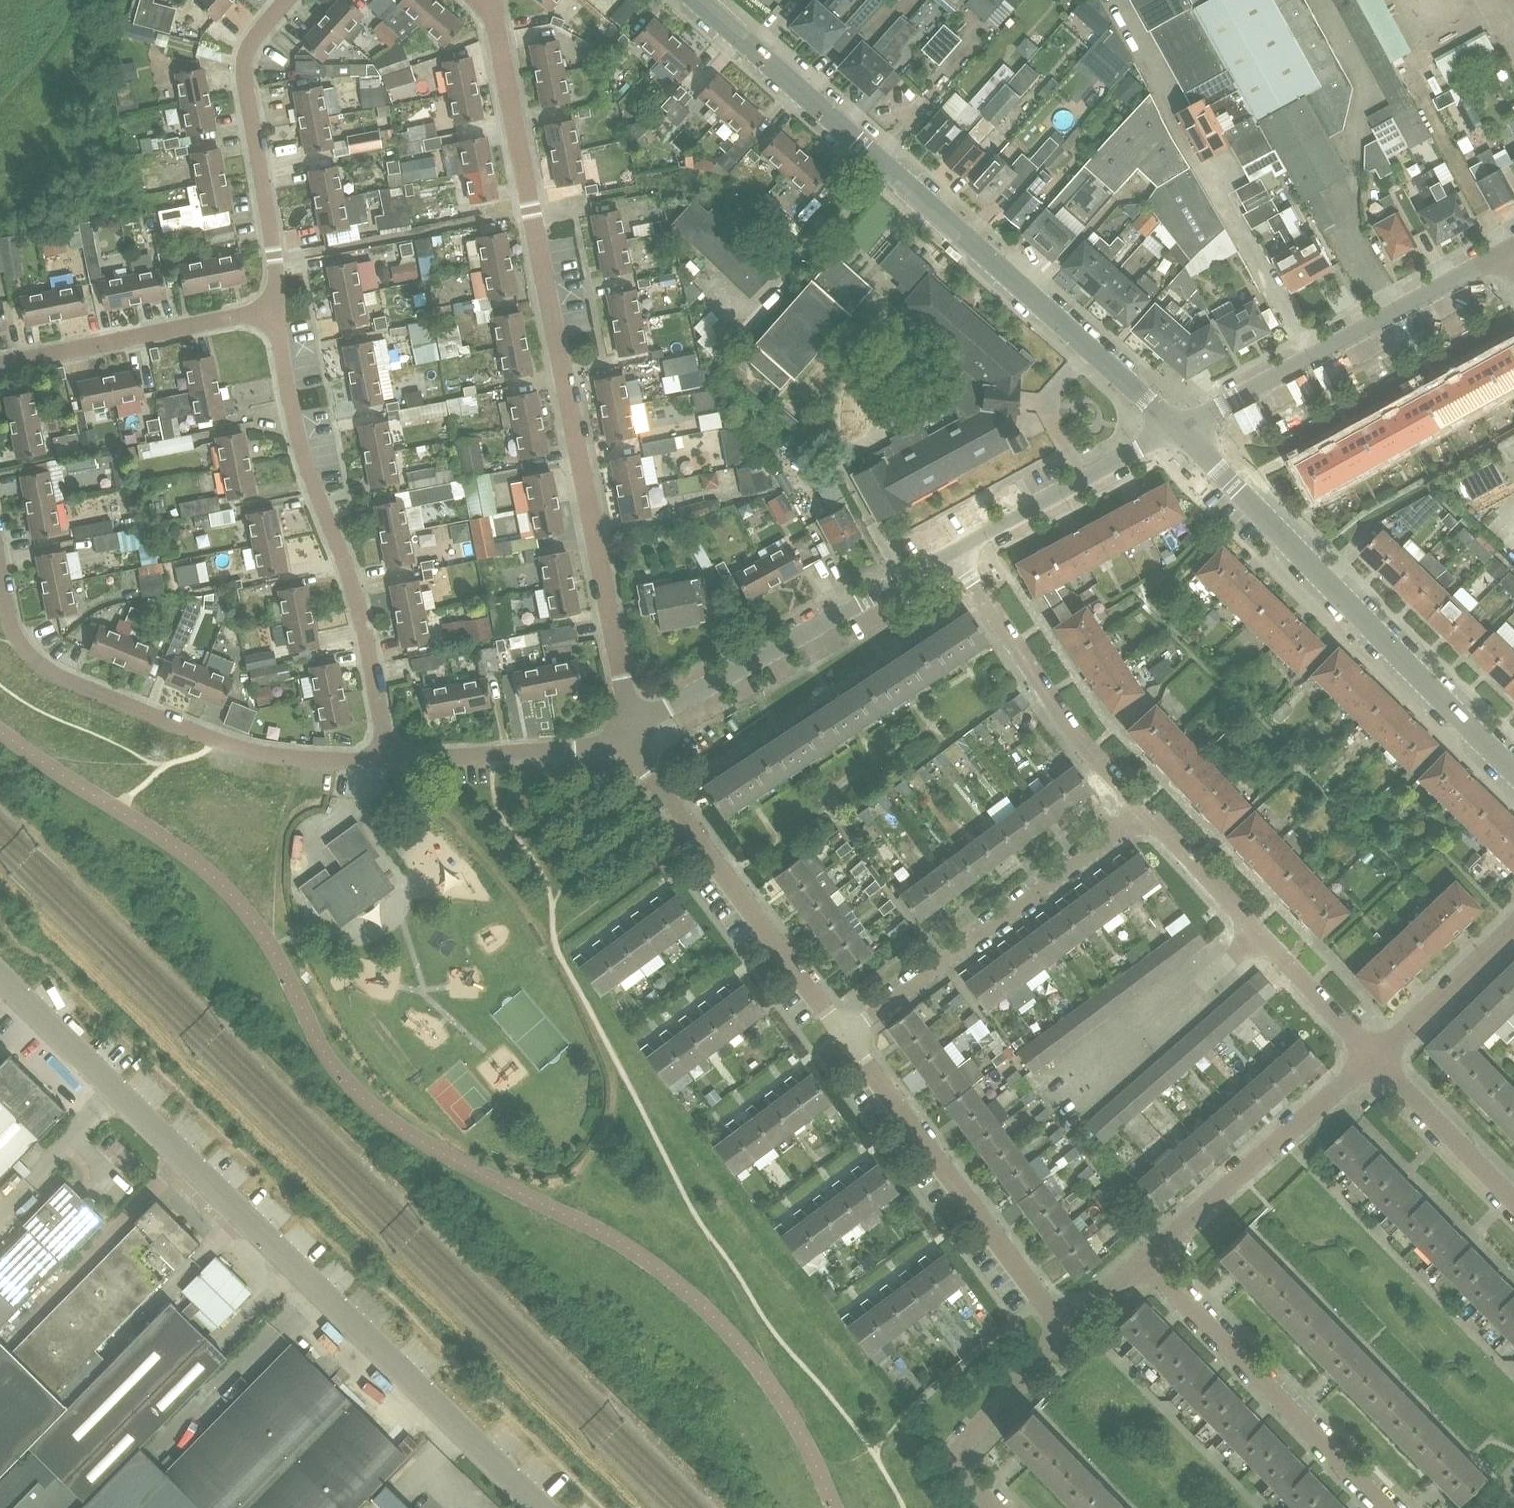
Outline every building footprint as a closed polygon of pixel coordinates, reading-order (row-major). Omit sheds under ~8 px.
[(173,20),(176,9),(153,2),(154,0),(139,0),(136,10),(173,20)] [(196,2),(216,20),(233,0),(198,0),(196,2)] [(323,19),(342,37),(363,15),(347,0),(340,0),(323,19)] [(424,25),(441,5),(436,0),(404,0),(400,5),(396,2),(381,18),(401,39),(424,25)] [(541,2),(549,9),(557,0),(540,0),(541,2)] [(840,0),(826,0),(821,6),(814,0),(795,0),(785,11),(795,21),(791,25),(803,36),(804,35),(807,37),(806,38),(806,39),(840,0)] [(840,0),(806,39),(807,38),(810,40),(809,42),(821,52),(844,26),(836,19),(854,0),(840,0)] [(877,0),(868,0),(853,17),(864,26),(883,5),(877,0)] [(948,17),(964,0),(929,0),(948,17)] [(985,20),(1003,0),(968,0),(965,3),(985,20)] [(1082,21),(1094,7),(1085,0),(1084,0),(1073,13),(1082,21)] [(1138,9),(1155,0),(1133,0),(1138,9)] [(1151,30),(1194,7),(1196,7),(1192,0),(1155,0),(1138,9),(1150,31),(1151,30)] [(1197,8),(1231,69),(1259,121),(1263,120),(1300,99),(1247,0),(1193,0),(1197,8)] [(1307,96),(1321,88),(1312,72),(1302,53),(1287,24),(1274,0),(1247,0),(1300,99),(1307,96)] [(1287,24),(1314,11),(1308,0),(1274,0),(1287,24)] [(1358,0),(1341,0),(1337,2),(1343,12),(1359,3),(1358,0)] [(1393,40),(1428,21),(1417,0),(1371,0),(1393,40)] [(1343,12),(1348,22),(1365,13),(1359,3),(1343,12)] [(464,25),(441,5),(424,25),(446,45),(464,25)] [(1151,30),(1187,93),(1200,86),(1229,70),(1231,69),(1197,8),(1196,7),(1194,7),(1151,30)] [(629,18),(618,8),(611,15),(622,25),(629,18)] [(1329,39),(1314,11),(1287,24),(1302,53),(1329,39)] [(1370,24),(1365,13),(1348,22),(1354,33),(1370,24)] [(854,81),(887,42),(905,21),(898,15),(869,48),(865,44),(862,42),(839,67),(850,78),(851,76),(854,79),(853,80),(854,81)] [(552,17),(549,25),(561,29),(564,21),(552,17)] [(635,38),(659,59),(676,39),(653,18),(635,38)] [(342,37),(323,19),(302,42),(322,60),(342,37)] [(373,29),(391,48),(400,39),(381,20),(373,29)] [(907,20),(905,21),(887,42),(854,81),(855,80),(858,82),(857,84),(869,94),(892,68),(903,54),(899,50),(917,29),(907,20)] [(924,46),(942,62),(964,36),(947,20),(924,46)] [(128,24),(124,39),(152,47),(156,32),(128,24)] [(1354,33),(1359,43),(1376,34),(1370,24),(1354,33)] [(1499,59),(1484,30),(1435,56),(1450,85),(1499,59)] [(628,40),(622,34),(617,40),(623,46),(628,40)] [(1359,43),(1365,53),(1382,44),(1376,34),(1359,43)] [(1027,36),(1022,42),(1023,54),(1029,59),(1039,47),(1027,36)] [(531,44),(538,73),(564,68),(558,38),(531,44)] [(373,60),(373,62),(373,63),(381,76),(410,66),(400,39),(391,48),(373,60)] [(676,39),(659,59),(682,79),(686,74),(699,60),(676,39)] [(1329,39),(1302,53),(1312,72),(1339,58),(1329,39)] [(1387,54),(1382,44),(1365,53),(1371,64),(1387,54)] [(591,54),(602,59),(605,51),(594,47),(591,54)] [(1126,47),(1099,78),(1111,88),(1134,62),(1126,47)] [(1371,64),(1376,74),(1393,65),(1391,62),(1387,54),(1371,64)] [(294,78),(326,77),(326,63),(318,63),(309,55),(295,55),(294,78)] [(444,61),(450,91),(477,86),(471,56),(444,61)] [(1355,87),(1339,58),(1312,72),(1321,88),(1333,111),(1352,101),(1355,87)] [(135,62),(117,66),(121,83),(139,79),(135,62)] [(334,63),(334,75),(349,75),(349,63),(334,63)] [(366,63),(366,77),(381,76),(373,63),(366,63)] [(1398,75),(1393,65),(1376,74),(1382,84),(1398,75)] [(381,76),(386,85),(387,88),(414,79),(410,66),(381,76)] [(570,98),(564,68),(538,73),(543,104),(570,98)] [(178,75),(183,104),(210,100),(203,69),(178,75)] [(1187,93),(1193,106),(1181,113),(1205,159),(1234,144),(1233,142),(1261,125),(1259,121),(1231,69),(1229,70),(1200,86),(1187,93)] [(937,152),(941,148),(948,140),(950,142),(960,131),(963,134),(972,124),(973,125),(1008,85),(1007,84),(996,74),(995,74),(973,99),(969,103),(954,121),(942,110),(932,120),(919,135),(921,137),(921,140),(926,145),(929,144),(937,152)] [(1119,86),(1134,99),(1145,87),(1130,74),(1119,86)] [(739,96),(716,75),(699,95),(722,116),(739,96)] [(1382,84),(1387,94),(1404,85),(1398,75),(1382,84)] [(128,81),(116,84),(121,110),(133,107),(128,81)] [(626,82),(620,89),(624,92),(630,86),(626,82)] [(966,137),(954,150),(946,159),(955,168),(954,169),(961,176),(963,174),(965,176),(987,152),(979,145),(997,126),(1022,98),(1008,85),(973,125),(975,127),(968,134),(966,132),(964,135),(966,137)] [(1052,90),(1046,85),(1037,94),(1043,100),(1052,90)] [(1393,105),(1409,96),(1404,85),(1387,94),(1393,105)] [(477,86),(450,91),(456,122),(483,117),(477,86)] [(680,86),(672,95),(679,100),(687,91),(680,86)] [(294,92),(299,121),(326,116),(320,87),(294,92)] [(1345,130),(1352,101),(1333,111),(1321,88),(1307,96),(1330,138),(1345,130)] [(1457,100),(1451,88),(1433,98),(1439,109),(1454,101),(1457,100)] [(608,91),(600,92),(602,104),(610,103),(608,91)] [(693,97),(687,91),(679,100),(685,106),(693,97)] [(1055,261),(1069,246),(1083,231),(1139,170),(1157,186),(1147,202),(1161,220),(1176,241),(1191,260),(1203,250),(1227,230),(1191,167),(1174,137),(1161,113),(1163,112),(1152,93),(1051,203),(1024,233),(1055,261)] [(679,100),(672,95),(661,107),(668,113),(679,100)] [(739,96),(722,116),(743,135),(745,136),(762,116),(739,96)] [(1279,149),(1291,171),(1324,231),(1339,222),(1321,191),(1351,174),(1330,138),(1307,96),(1300,99),(1263,120),(1279,149)] [(1376,127),(1395,117),(1415,106),(1409,96),(1393,105),(1370,117),(1376,127)] [(1471,130),(1482,124),(1469,99),(1457,106),(1471,130)] [(215,129),(210,100),(183,104),(190,134),(215,129)] [(1415,106),(1395,117),(1407,140),(1428,129),(1415,106)] [(589,108),(577,110),(579,118),(591,116),(589,108)] [(332,147),(326,116),(299,121),(305,152),(332,147)] [(1407,140),(1395,117),(1376,127),(1376,128),(1374,129),(1380,140),(1385,150),(1386,152),(1407,140)] [(548,123),(554,154),(580,147),(574,118),(548,123)] [(626,126),(631,146),(648,130),(640,122),(626,126)] [(424,137),(439,134),(436,124),(402,131),(403,141),(424,137)] [(1079,125),(1061,145),(1044,163),(1055,172),(1071,154),(1068,151),(1086,132),(1079,125)] [(1269,139),(1261,125),(1233,142),(1234,144),(1240,154),(1269,139)] [(379,147),(376,131),(345,137),(345,139),(348,153),(367,149),(379,147)] [(763,152),(786,172),(803,153),(780,132),(769,144),(763,152)] [(753,144),(745,136),(743,135),(735,144),(727,153),(725,151),(716,161),(728,171),(736,162),(753,144)] [(165,149),(180,146),(178,136),(163,139),(165,147),(165,149)] [(442,145),(445,157),(453,156),(456,173),(467,171),(493,166),(487,136),(461,141),(442,145)] [(151,139),(153,150),(165,147),(163,139),(163,137),(151,139)] [(397,143),(399,155),(409,153),(427,150),(424,137),(403,141),(398,142),(397,143)] [(1035,155),(1044,163),(1061,145),(1052,137),(1035,155)] [(1240,154),(1246,167),(1275,151),(1269,139),(1240,154)] [(1384,151),(1385,150),(1380,140),(1367,146),(1377,168),(1389,162),(1384,151)] [(188,154),(186,146),(174,148),(176,156),(188,154)] [(580,147),(554,154),(560,184),(586,179),(580,147)] [(745,154),(754,162),(760,156),(751,148),(745,154)] [(193,154),(199,184),(225,178),(219,149),(193,154)] [(1246,167),(1254,181),(1263,176),(1276,170),(1279,177),(1291,171),(1279,149),(1275,151),(1246,167)] [(1479,183),(1493,209),(1513,198),(1513,193),(1501,169),(1494,155),(1490,149),(1477,156),(1481,162),(1470,167),(1479,183)] [(826,173),(803,153),(786,172),(809,193),(816,185),(826,173)] [(692,154),(685,155),(686,166),(694,165),(692,154)] [(1015,177),(1024,185),(1040,168),(1024,154),(1011,167),(998,155),(973,183),(993,201),(1015,177)] [(665,169),(677,167),(675,156),(663,158),(665,169)] [(405,183),(424,179),(420,159),(401,162),(405,183)] [(389,174),(401,172),(399,160),(387,162),(389,174)] [(315,202),(342,196),(336,166),(309,172),(315,202)] [(493,166),(467,171),(473,202),(499,196),(493,166)] [(1022,226),(1025,223),(1042,205),(1034,198),(1052,177),(1043,170),(1005,212),(1007,213),(1008,212),(1011,215),(1010,216),(1012,217),(1013,221),(1017,224),(1020,225),(1022,226)] [(1424,173),(1432,187),(1456,233),(1474,223),(1457,193),(1447,198),(1431,170),(1424,173)] [(1438,243),(1456,233),(1432,187),(1424,173),(1416,178),(1432,207),(1422,212),(1438,243)] [(1270,191),(1263,176),(1254,181),(1239,189),(1247,203),(1270,191)] [(231,209),(225,178),(199,184),(187,186),(192,209),(160,216),(164,237),(201,229),(200,226),(204,229),(231,224),(228,210),(231,209)] [(407,196),(415,194),(413,183),(405,184),(407,196)] [(586,194),(592,193),(598,191),(597,184),(585,186),(586,194)] [(392,186),(380,188),(385,213),(376,215),(379,230),(412,223),(407,196),(406,193),(404,194),(402,186),(392,188),(392,186)] [(1275,200),(1270,191),(1247,203),(1251,212),(1275,200)] [(359,193),(342,196),(315,202),(322,232),(348,226),(364,222),(364,218),(367,217),(362,192),(359,193)] [(1407,251),(1417,245),(1409,231),(1411,229),(1402,212),(1401,212),(1391,195),(1382,200),(1392,218),(1376,226),(1394,258),(1397,256),(1400,258),(1406,254),(1407,251)] [(694,200),(674,222),(702,248),(703,246),(724,266),(722,267),(752,295),(771,274),(757,260),(762,255),(711,208),(707,213),(694,200)] [(1252,229),(1270,220),(1282,213),(1275,200),(1263,206),(1251,212),(1245,215),(1252,229)] [(1134,218),(1147,204),(1147,202),(1127,203),(1123,208),(1134,218)] [(775,205),(770,211),(780,219),(785,214),(775,205)] [(1293,207),(1282,213),(1306,257),(1304,258),(1314,278),(1335,267),(1318,237),(1307,243),(1296,222),(1300,220),(1293,207)] [(595,213),(600,244),(626,238),(620,208),(595,213)] [(1148,237),(1150,234),(1161,222),(1160,222),(1146,209),(1133,224),(1148,237)] [(1293,290),(1314,278),(1304,258),(1306,257),(1282,213),(1270,220),(1277,233),(1281,231),(1292,251),(1277,260),(1293,290)] [(108,228),(112,231),(117,231),(120,227),(120,222),(116,219),(111,219),(108,223),(108,228)] [(82,248),(83,253),(87,276),(100,273),(96,250),(90,220),(77,223),(79,232),(82,248)] [(1150,234),(1167,251),(1176,241),(1161,220),(1160,222),(1161,222),(1150,234)] [(652,222),(654,234),(662,233),(660,221),(652,222)] [(798,236),(803,230),(794,222),(789,227),(798,236)] [(207,244),(235,238),(232,225),(205,231),(207,244)] [(62,229),(41,234),(45,256),(67,251),(62,229)] [(195,231),(197,244),(205,242),(203,231),(201,230),(195,231)] [(1227,230),(1203,250),(1211,265),(1238,250),(1227,230)] [(480,236),(485,265),(512,261),(506,231),(480,236)] [(79,232),(68,234),(71,250),(82,248),(79,232)] [(3,271),(5,279),(23,276),(16,233),(0,237),(0,254),(3,271)] [(441,234),(432,235),(433,245),(442,244),(441,234)] [(431,236),(415,239),(415,241),(418,256),(434,253),(431,238),(431,236)] [(656,237),(659,249),(667,247),(665,236),(656,237)] [(626,238),(600,244),(607,273),(632,268),(626,238)] [(1074,275),(1079,280),(1110,245),(1102,238),(1094,248),(1086,241),(1064,267),(1067,269),(1065,271),(1072,277),(1074,275)] [(1012,451),(1013,450),(1027,443),(1019,429),(1016,430),(1013,424),(1013,422),(1015,422),(1020,378),(1018,378),(1019,376),(1024,370),(1025,371),(1036,359),(1022,347),(1018,352),(933,276),(937,272),(900,240),(878,264),(910,292),(897,306),(965,367),(953,380),(938,378),(935,401),(951,403),(959,419),(928,435),(920,420),(890,437),(892,441),(867,455),(871,463),(852,474),(877,520),(908,503),(907,501),(1009,445),(1012,451)] [(1167,251),(1185,267),(1186,266),(1191,260),(1176,241),(1167,251)] [(411,242),(399,244),(402,256),(414,254),(411,242)] [(1119,253),(1110,245),(1079,280),(1086,286),(1084,287),(1091,293),(1093,292),(1095,294),(1103,285),(1117,268),(1110,262),(1119,253)] [(1191,276),(1211,265),(1203,250),(1191,260),(1186,266),(1191,276)] [(158,253),(161,265),(169,263),(166,251),(158,253)] [(240,254),(210,260),(216,287),(245,281),(240,254)] [(864,280),(835,254),(812,279),(811,278),(810,279),(812,281),(756,343),(754,342),(753,343),(756,346),(745,358),(780,389),(791,377),(794,379),(795,378),(793,377),(849,314),(850,316),(851,314),(850,313),(873,288),(864,280)] [(334,297),(361,292),(378,289),(372,258),(329,267),(334,297)] [(216,287),(210,260),(180,266),(185,293),(216,287)] [(415,261),(398,264),(401,280),(418,277),(415,261)] [(518,292),(512,261),(485,265),(491,297),(518,292)] [(432,263),(420,265),(422,277),(422,280),(435,278),(434,274),(432,263)] [(160,270),(131,276),(136,303),(166,296),(160,270)] [(1121,272),(1106,288),(1098,297),(1101,299),(1099,300),(1106,307),(1107,305),(1113,310),(1136,285),(1121,272)] [(673,273),(659,276),(661,286),(676,283),(673,273)] [(105,309),(136,303),(131,276),(99,283),(105,309)] [(1129,324),(1132,321),(1159,290),(1144,276),(1136,285),(1113,310),(1119,316),(1118,317),(1125,323),(1126,322),(1129,324)] [(639,288),(651,285),(649,277),(637,279),(639,288)] [(1199,288),(1192,277),(1178,293),(1187,301),(1190,297),(1199,288)] [(81,286),(51,292),(56,318),(86,313),(81,286)] [(611,293),(616,324),(642,319),(636,288),(611,293)] [(1190,297),(1202,310),(1209,307),(1199,288),(1190,297)] [(26,324),(56,318),(51,292),(20,298),(26,324)] [(367,321),(361,292),(334,297),(340,327),(367,321)] [(416,306),(427,304),(424,292),(413,294),(416,306)] [(1255,299),(1251,293),(1245,296),(1243,302),(1244,304),(1237,309),(1254,340),(1261,336),(1262,338),(1270,334),(1269,332),(1272,330),(1271,329),(1280,324),(1271,308),(1262,313),(1255,299)] [(463,314),(475,312),(485,310),(482,298),(461,302),(463,314)] [(1150,343),(1173,317),(1171,315),(1179,306),(1172,300),(1164,310),(1158,304),(1135,329),(1138,332),(1136,333),(1143,339),(1144,338),(1150,343)] [(1218,318),(1234,346),(1235,350),(1239,348),(1240,350),(1247,346),(1246,344),(1253,341),(1254,340),(1237,309),(1218,318)] [(495,316),(501,347),(527,341),(521,311),(495,316)] [(373,317),(376,330),(388,327),(385,315),(373,317)] [(1173,317),(1150,343),(1157,348),(1155,350),(1162,356),(1163,354),(1166,357),(1188,331),(1173,317)] [(416,363),(441,358),(435,329),(433,319),(408,324),(416,363)] [(648,349),(642,319),(616,324),(623,354),(648,349)] [(435,329),(441,358),(470,352),(469,345),(462,346),(458,325),(435,329)] [(1212,325),(1201,331),(1198,333),(1203,343),(1191,349),(1201,369),(1208,365),(1210,366),(1215,364),(1215,361),(1228,354),(1219,336),(1212,325)] [(1191,376),(1202,371),(1201,369),(1191,349),(1203,343),(1198,333),(1201,331),(1199,327),(1195,330),(1197,334),(1194,336),(1188,331),(1166,357),(1169,360),(1168,361),(1174,367),(1175,365),(1178,368),(1177,369),(1184,376),(1186,375),(1190,375),(1191,376)] [(534,371),(527,341),(501,347),(507,376),(534,371)] [(345,348),(350,377),(376,371),(370,342),(345,348)] [(1494,355),(1513,389),(1513,388),(1513,345),(1494,355)] [(160,359),(158,347),(150,349),(152,361),(160,359)] [(662,347),(651,349),(653,356),(663,354),(662,347)] [(830,347),(822,357),(830,364),(838,354),(830,347)] [(681,390),(695,387),(692,372),(698,370),(695,354),(663,360),(666,376),(678,374),(681,390)] [(1448,425),(1513,389),(1494,355),(1464,372),(1463,370),(1449,378),(1450,380),(1429,391),(1448,425)] [(185,361),(191,390),(218,386),(211,356),(185,361)] [(63,367),(55,369),(57,381),(66,379),(63,367)] [(138,371),(108,377),(113,403),(144,397),(138,371)] [(376,371),(350,377),(357,407),(382,402),(376,371)] [(599,379),(604,409),(630,404),(624,374),(599,379)] [(84,409),(113,403),(108,377),(78,383),(84,409)] [(465,396),(475,393),(476,393),(475,385),(463,388),(465,396)] [(218,386),(191,390),(155,396),(159,418),(159,419),(161,429),(161,430),(163,438),(174,436),(171,417),(195,412),(197,421),(224,416),(218,386)] [(708,390),(692,393),(693,398),(696,411),(711,408),(719,406),(708,390)] [(511,397),(517,427),(543,420),(538,391),(511,397)] [(1429,391),(1401,407),(1401,406),(1398,407),(1397,407),(1398,410),(1391,414),(1389,411),(1388,412),(1386,414),(1387,415),(1366,427),(1383,460),(1448,425),(1429,391)] [(6,398),(12,428),(38,423),(31,392),(6,398)] [(479,412),(475,393),(465,396),(446,398),(449,418),(479,412)] [(422,395),(405,398),(407,407),(424,403),(422,395)] [(400,408),(398,399),(386,402),(388,410),(396,409),(400,408)] [(401,422),(435,416),(433,401),(424,403),(407,407),(400,408),(402,417),(400,418),(401,422)] [(802,435),(830,459),(832,461),(838,454),(778,403),(772,410),(802,435)] [(630,404),(604,409),(610,439),(636,434),(630,404)] [(396,409),(388,410),(390,420),(400,418),(402,417),(400,408),(396,409)] [(722,427),(719,412),(698,416),(701,431),(722,427)] [(159,418),(146,420),(149,432),(161,430),(161,429),(159,419),(159,418)] [(549,451),(543,420),(517,427),(523,456),(549,451)] [(360,427),(366,457),(392,451),(386,422),(360,427)] [(44,453),(38,423),(12,428),(18,458),(44,453)] [(726,463),(747,459),(741,426),(720,430),(726,463)] [(1353,477),(1383,460),(1366,427),(1339,442),(1338,440),(1335,442),(1335,441),(1334,442),(1335,445),(1328,449),(1327,446),(1325,446),(1326,447),(1323,448),(1324,450),(1299,463),(1318,497),(1353,477)] [(93,428),(88,429),(79,431),(83,452),(97,449),(93,428)] [(192,432),(174,436),(163,438),(137,443),(140,458),(195,447),(192,432)] [(57,457),(62,456),(81,452),(77,433),(53,437),(57,457)] [(217,438),(223,467),(249,463),(244,433),(217,438)] [(642,443),(644,456),(677,450),(677,449),(684,447),(682,435),(642,443)] [(817,474),(830,459),(802,435),(789,450),(817,474)] [(462,477),(485,473),(478,437),(455,441),(462,477)] [(443,442),(433,444),(434,452),(444,450),(443,442)] [(112,460),(117,488),(127,486),(119,448),(97,452),(99,463),(112,460)] [(398,481),(392,451),(366,457),(372,486),(398,481)] [(614,458),(620,488),(645,483),(639,453),(614,458)] [(1493,460),(1461,477),(1473,500),(1505,483),(1493,460)] [(407,471),(410,487),(456,478),(453,462),(407,471)] [(763,462),(739,467),(744,493),(769,489),(763,462)] [(255,494),(249,463),(223,467),(229,499),(255,494)] [(22,477),(29,508),(54,502),(69,499),(63,469),(22,477)] [(526,476),(532,506),(558,500),(553,471),(526,476)] [(488,472),(485,473),(462,477),(470,519),(489,515),(496,514),(488,472)] [(456,478),(410,487),(413,502),(459,494),(456,478)] [(834,550),(861,536),(848,511),(850,510),(837,485),(833,487),(830,482),(822,487),(831,504),(828,506),(832,512),(817,520),(834,550)] [(1130,502),(1084,526),(1081,528),(1079,524),(1070,530),(1072,533),(1017,562),(1035,596),(1043,591),(1061,621),(1054,626),(1110,711),(1142,690),(1085,605),(1074,612),(1056,585),(1156,531),(1184,516),(1166,482),(1140,496),(1139,494),(1136,495),(1132,497),(1129,499),(1130,501),(1130,502)] [(651,513),(645,483),(620,488),(625,519),(651,513)] [(767,502),(780,525),(796,516),(784,493),(767,502)] [(1431,493),(1396,512),(1416,532),(1442,505),(1431,493)] [(183,516),(192,514),(220,509),(217,497),(180,504),(183,516)] [(717,498),(706,501),(709,511),(719,508),(717,498)] [(564,531),(558,500),(532,506),(538,536),(564,531)] [(677,508),(681,520),(709,512),(705,500),(677,508)] [(376,506),(382,537),(408,531),(402,501),(376,506)] [(54,502),(29,508),(35,537),(60,532),(54,502)] [(176,507),(170,510),(173,517),(179,514),(176,507)] [(220,509),(192,514),(195,525),(212,521),(213,524),(233,520),(231,507),(220,509)] [(248,515),(254,545),(281,540),(274,510),(248,515)] [(1450,512),(1442,520),(1451,529),(1459,521),(1450,512)] [(494,543),(489,515),(470,519),(478,560),(496,556),(536,548),(534,535),(494,543)] [(135,516),(124,518),(126,527),(136,526),(135,516)] [(75,538),(113,529),(111,518),(73,527),(75,538)] [(452,537),(460,542),(470,540),(467,523),(450,526),(452,537)] [(672,539),(684,536),(680,525),(669,528),(672,539)] [(139,548),(142,565),(157,562),(151,526),(117,532),(119,544),(120,551),(139,548)] [(1457,535),(1468,546),(1476,538),(1465,527),(1457,535)] [(1384,529),(1381,533),(1362,553),(1379,570),(1402,546),(1384,529)] [(414,561),(408,531),(382,537),(387,566),(414,561)] [(1187,532),(1180,540),(1186,546),(1193,537),(1187,532)] [(1481,533),(1476,538),(1468,546),(1484,563),(1497,550),(1481,533)] [(281,540),(254,545),(260,576),(287,570),(281,540)] [(691,547),(703,569),(712,564),(700,542),(691,547)] [(763,558),(774,582),(801,568),(789,544),(763,558)] [(1196,573),(1247,622),(1273,596),(1251,574),(1253,573),(1251,570),(1248,567),(1245,565),(1244,567),(1222,546),(1196,573)] [(1379,570),(1396,586),(1419,563),(1402,546),(1379,570)] [(534,548),(526,550),(528,562),(536,560),(534,548)] [(1168,548),(1160,552),(1167,564),(1177,559),(1172,549),(1169,551),(1168,548)] [(541,555),(547,585),(573,581),(567,550),(541,555)] [(38,556),(45,587),(70,581),(65,551),(38,556)] [(1430,551),(1419,563),(1396,586),(1413,603),(1447,568),(1430,551)] [(747,597),(774,582),(763,558),(734,574),(747,597)] [(1498,558),(1487,570),(1498,581),(1509,569),(1498,558)] [(422,570),(432,568),(435,568),(433,559),(421,562),(422,570)] [(723,579),(732,574),(724,560),(716,565),(723,579)] [(195,563),(175,567),(179,586),(199,582),(195,563)] [(432,568),(422,570),(424,580),(434,578),(432,568)] [(1413,603),(1430,619),(1452,596),(1445,589),(1457,577),(1447,568),(1413,603)] [(1499,582),(1513,597),(1513,575),(1511,571),(1499,582)] [(145,596),(165,592),(161,573),(141,577),(145,596)] [(672,577),(653,581),(637,584),(640,600),(642,599),(644,613),(653,612),(654,618),(659,617),(662,629),(706,620),(702,601),(710,600),(705,576),(693,578),(694,583),(674,587),(672,577)] [(70,581),(45,587),(51,617),(76,612),(70,581)] [(231,592),(243,589),(241,581),(229,583),(231,592)] [(391,586),(397,616),(424,611),(417,581),(391,586)] [(573,581),(547,585),(553,617),(580,612),(573,581)] [(280,592),(286,621),(312,616),(306,586),(280,592)] [(235,605),(241,604),(239,591),(230,593),(233,605),(235,605)] [(238,618),(235,605),(233,605),(230,593),(205,592),(204,609),(217,609),(216,620),(224,621),(226,618),(238,618)] [(1273,596),(1247,622),(1298,672),(1323,644),(1301,623),(1303,621),(1301,619),(1298,616),(1295,614),(1294,616),(1273,596)] [(1469,612),(1452,596),(1430,619),(1446,635),(1469,612)] [(146,605),(154,608),(157,609),(160,601),(148,597),(146,605)] [(173,637),(185,642),(189,643),(201,614),(201,600),(189,598),(177,628),(173,637)] [(494,637),(516,633),(509,600),(488,605),(490,617),(494,637)] [(131,607),(125,622),(132,625),(138,610),(131,607)] [(1211,608),(1203,617),(1211,624),(1219,615),(1211,608)] [(706,783),(704,784),(724,814),(728,820),(852,739),(856,745),(873,734),(868,728),(992,646),(988,640),(968,610),(966,611),(970,616),(959,623),(956,618),(929,636),(932,641),(922,648),(918,643),(917,644),(920,649),(910,656),(906,650),(879,669),(882,674),(872,681),(869,675),(867,676),(871,682),(860,688),(857,683),(842,693),(843,696),(832,703),(831,701),(816,711),(819,716),(809,723),(805,717),(804,718),(807,724),(797,730),(793,725),(766,743),(769,748),(759,755),(756,750),(754,751),(757,756),(747,763),(744,758),(716,776),(720,781),(710,788),(706,783)] [(430,641),(424,611),(397,616),(404,646),(430,641)] [(1487,629),(1469,612),(1446,635),(1464,652),(1487,629)] [(312,616),(286,621),(293,651),(319,646),(312,616)] [(472,642),(494,637),(490,617),(468,622),(472,642)] [(543,645),(577,638),(575,624),(540,630),(543,645)] [(464,625),(443,630),(446,647),(468,643),(464,625)] [(91,652),(120,663),(130,639),(129,638),(101,627),(91,652)] [(1472,655),(1489,671),(1512,648),(1495,631),(1472,655)] [(1167,636),(1162,640),(1171,654),(1177,651),(1167,636)] [(130,639),(120,663),(148,675),(158,650),(140,643),(130,639)] [(507,651),(504,639),(496,640),(499,652),(507,651)] [(1312,674),(1361,722),(1387,695),(1366,675),(1368,673),(1366,670),(1363,667),(1360,666),(1359,667),(1358,667),(1338,647),(1324,661),(1312,674)] [(1512,648),(1489,671),(1506,688),(1513,680),(1513,649),(1512,648)] [(248,669),(279,663),(276,650),(245,657),(248,669)] [(463,651),(451,652),(452,662),(453,662),(464,660),(464,658),(463,651)] [(416,656),(408,658),(410,669),(418,667),(416,656)] [(166,682),(195,693),(205,668),(191,662),(179,658),(177,657),(174,662),(166,682)] [(1163,658),(1147,669),(1155,681),(1171,670),(1163,658)] [(486,674),(499,672),(496,660),(484,662),(486,674)] [(577,661),(548,667),(552,693),(582,687),(577,661)] [(249,670),(253,686),(290,678),(287,662),(249,670)] [(311,667),(317,697),(344,693),(338,662),(311,667)] [(522,698),(552,693),(548,667),(517,673),(522,698)] [(233,680),(205,668),(195,693),(224,704),(233,680)] [(1008,672),(998,679),(1003,685),(1012,679),(1008,672)] [(485,678),(456,684),(461,711),(491,705),(485,678)] [(1012,679),(1003,685),(1007,692),(1017,685),(1012,679)] [(431,717),(461,711),(456,684),(425,691),(431,717)] [(270,685),(254,688),(258,705),(274,702),(270,685)] [(989,686),(980,693),(985,699),(994,692),(989,686)] [(994,692),(985,699),(989,705),(999,698),(994,692)] [(344,693),(317,697),(324,728),(350,723),(344,693)] [(980,693),(971,699),(975,706),(985,699),(980,693)] [(1422,757),(1436,743),(1415,722),(1416,721),(1415,718),(1412,715),(1409,713),(1407,715),(1387,695),(1361,722),(1410,769),(1422,757)] [(1012,718),(1023,709),(1013,697),(1002,705),(1012,718)] [(985,699),(975,706),(980,712),(989,705),(985,699)] [(230,701),(223,724),(248,732),(255,709),(230,701)] [(1127,729),(1174,780),(1202,754),(1155,703),(1127,729)] [(1012,718),(1002,705),(993,712),(1002,725),(1012,718)] [(962,706),(952,713),(957,719),(966,712),(962,706)] [(966,712),(957,719),(961,725),(971,718),(966,712)] [(952,713),(943,720),(947,726),(957,719),(952,713)] [(957,719),(947,726),(952,732),(961,725),(957,719)] [(985,727),(980,721),(973,727),(983,739),(990,733),(985,727)] [(934,726),(924,733),(929,739),(938,733),(934,726)] [(924,733),(915,740),(919,746),(929,739),(924,733)] [(938,733),(929,739),(933,746),(943,739),(938,733)] [(313,736),(313,744),(325,744),(325,736),(313,736)] [(962,736),(955,742),(963,753),(970,748),(962,736)] [(929,739),(919,746),(924,753),(933,746),(929,739)] [(906,747),(897,754),(901,760),(911,753),(906,747)] [(944,768),(951,762),(942,751),(935,756),(944,768)] [(1465,771),(1444,751),(1418,778),(1468,826),(1494,799),(1473,779),(1475,777),(1473,774),(1470,771),(1467,770),(1465,771)] [(911,753),(901,760),(906,766),(915,759),(911,753)] [(897,754),(887,761),(892,767),(901,760),(897,754)] [(1248,804),(1202,754),(1174,780),(1220,830),(1248,804)] [(1054,779),(1073,803),(1092,789),(1069,758),(1060,766),(1064,771),(1054,779)] [(901,760),(892,767),(896,773),(906,766),(901,760)] [(924,764),(916,771),(925,781),(933,775),(924,764)] [(872,771),(863,778),(868,784),(877,778),(872,771)] [(863,778),(854,785),(858,791),(868,784),(863,778)] [(877,778),(868,784),(872,791),(881,784),(877,778)] [(897,785),(906,796),(913,791),(904,779),(897,785)] [(1054,818),(1073,803),(1054,779),(1035,793),(1054,818)] [(868,784),(858,791),(863,798),(872,791),(868,784)] [(1390,785),(1378,796),(1382,801),(1394,790),(1390,785)] [(845,792),(835,799),(840,805),(849,798),(845,792)] [(863,810),(872,821),(893,805),(885,793),(863,810)] [(1035,793),(1016,807),(1034,832),(1054,818),(1035,793)] [(849,798),(840,805),(844,811),(854,804),(849,798)] [(835,799),(826,805),(830,812),(840,805),(835,799)] [(1494,799),(1468,826),(1494,852),(1513,872),(1513,818),(1494,799)] [(1337,807),(1332,803),(1328,807),(1333,811),(1337,807)] [(1403,804),(1397,809),(1399,812),(1405,806),(1403,804)] [(840,805),(830,812),(835,818),(844,811),(840,805)] [(1015,847),(1034,832),(1016,807),(997,822),(1015,847)] [(872,821),(863,810),(862,811),(843,825),(849,833),(854,830),(863,824),(867,829),(874,824),(872,821)] [(1226,835),(1273,886),(1300,860),(1254,810),(1226,835)] [(817,812),(807,819),(812,825),(821,818),(817,812)] [(821,818),(812,825),(816,831),(826,824),(821,818)] [(807,819),(798,826),(802,832),(812,825),(807,819)] [(329,848),(329,849),(345,870),(333,878),(325,867),(299,887),(319,914),(330,906),(342,922),(390,886),(372,861),(373,860),(371,858),(373,848),(375,847),(357,821),(330,840),(331,841),(329,848)] [(997,822),(977,836),(996,861),(1015,847),(997,822)] [(812,825),(802,832),(807,838),(816,831),(812,825)] [(837,834),(830,840),(833,844),(840,839),(837,834)] [(977,875),(996,861),(977,836),(958,850),(977,875)] [(835,850),(841,857),(852,848),(847,841),(835,850)] [(977,875),(958,850),(939,865),(957,890),(977,875)] [(1140,893),(1159,878),(1139,851),(1128,860),(1119,853),(1113,858),(1119,866),(1140,893)] [(775,874),(790,894),(815,876),(800,856),(775,874)] [(849,869),(855,877),(867,867),(861,860),(849,869)] [(1347,910),(1300,860),(1273,886),(1319,936),(1347,910)] [(1472,866),(1478,873),(1483,869),(1477,862),(1472,866)] [(875,879),(863,888),(870,896),(886,883),(871,864),(866,868),(875,879)] [(938,904),(957,890),(939,865),(920,879),(938,904)] [(1120,907),(1140,893),(1119,866),(1108,874),(1100,868),(1093,872),(1100,881),(1120,907)] [(829,895),(815,876),(790,894),(804,914),(829,895)] [(918,919),(938,904),(920,879),(900,894),(918,919)] [(1454,880),(1404,927),(1431,955),(1480,908),(1454,880)] [(1101,922),(1120,907),(1100,881),(1089,889),(1081,882),(1074,887),(1080,895),(1101,922)] [(659,909),(657,910),(674,933),(696,917),(678,894),(667,902),(659,895),(653,900),(659,909)] [(819,933),(844,915),(850,910),(843,901),(837,905),(829,895),(804,914),(819,933)] [(1055,901),(1061,910),(1081,937),(1101,922),(1080,895),(1070,903),(1062,896),(1055,901)] [(897,906),(892,898),(879,907),(885,914),(897,906)] [(655,947),(674,933),(657,910),(648,917),(640,910),(633,915),(639,923),(638,925),(655,947)] [(1062,951),(1081,937),(1061,910),(1051,917),(1042,911),(1036,915),(1042,924),(1062,951)] [(858,934),(844,915),(819,933),(833,953),(858,934)] [(898,934),(910,925),(904,917),(892,926),(898,934)] [(1191,921),(1181,929),(1196,949),(1206,942),(1191,921)] [(621,924),(614,929),(621,938),(618,939),(635,962),(655,947),(638,925),(629,931),(621,924)] [(1016,930),(1023,938),(1043,965),(1062,951),(1042,924),(1031,932),(1023,925),(1016,930)] [(1381,1002),(1431,955),(1404,927),(1358,970),(1355,973),(1354,974),(1381,1002)] [(1181,929),(1171,936),(1187,957),(1196,949),(1181,929)] [(1382,938),(1377,932),(1372,936),(1378,942),(1382,938)] [(833,953),(847,972),(872,953),(858,934),(833,953)] [(1171,936),(1162,943),(1177,964),(1187,957),(1171,936)] [(1004,939),(997,944),(1003,953),(1024,979),(1043,965),(1023,938),(1012,946),(1004,939)] [(616,976),(635,962),(618,939),(610,946),(602,939),(595,944),(601,952),(599,954),(616,976)] [(1177,964),(1162,943),(1152,951),(1167,971),(1177,964)] [(1133,964),(1133,965),(1148,985),(1158,978),(1142,958),(1139,960),(1130,948),(1124,952),(1133,964)] [(1152,951),(1142,958),(1158,978),(1167,971),(1152,951)] [(599,989),(616,976),(599,954),(591,960),(582,953),(576,958),(582,967),(581,967),(584,970),(599,989)] [(720,953),(713,958),(717,963),(724,958),(720,953)] [(1024,979),(1003,953),(993,960),(985,953),(978,958),(984,967),(1004,994),(1012,1005),(1032,990),(1024,979)] [(1457,1077),(1513,1135),(1513,1086),(1476,1047),(1495,1029),(1507,1042),(1513,1035),(1513,963),(1428,1047),(1457,1077)] [(1133,965),(1123,972),(1138,992),(1148,985),(1133,965)] [(1353,965),(1350,968),(1355,973),(1358,970),(1353,965)] [(974,975),(965,968),(959,973),(965,981),(985,1008),(1004,994),(984,967),(974,975)] [(1248,979),(1265,999),(1275,990),(1258,971),(1248,979)] [(1123,972),(1114,979),(1129,1000),(1138,992),(1123,972)] [(1129,1000),(1114,979),(1104,986),(1119,1007),(1129,1000)] [(1247,1014),(1265,999),(1248,979),(1230,995),(1247,1014)] [(679,982),(674,987),(677,991),(682,987),(679,982)] [(725,985),(718,990),(725,998),(723,999),(744,1026),(765,1011),(744,984),(733,992),(725,985)] [(1104,986),(1094,994),(1110,1014),(1119,1007),(1104,986)] [(653,990),(645,996),(652,1004),(660,998),(653,990)] [(960,993),(949,1002),(954,1009),(965,1001),(960,993)] [(1094,994),(1085,1001),(1100,1021),(1110,1014),(1094,994)] [(1247,1014),(1230,995),(1212,1011),(1229,1030),(1247,1014)] [(1072,1003),(1075,1008),(1090,1028),(1100,1021),(1085,1001),(1081,996),(1072,1003)] [(725,1040),(744,1026),(723,999),(714,1006),(706,999),(699,1004),(705,1013),(703,1015),(725,1040)] [(948,1001),(940,1007),(945,1014),(946,1014),(953,1008),(948,1001)] [(1075,1008),(1072,1003),(1070,1001),(1060,1008),(1081,1036),(1090,1028),(1075,1008)] [(887,1026),(902,1047),(927,1028),(912,1008),(887,1026)] [(1050,1015),(1056,1022),(1071,1043),(1081,1036),(1060,1008),(1050,1015)] [(1211,1046),(1229,1030),(1212,1011),(1194,1027),(1211,1046)] [(974,1012),(963,1021),(968,1028),(980,1020),(974,1012)] [(695,1021),(687,1014),(680,1019),(686,1027),(685,1028),(705,1055),(725,1040),(703,1015),(695,1021)] [(1046,1029),(1062,1050),(1071,1043),(1056,1022),(1046,1029)] [(1211,1046),(1194,1027),(1176,1043),(1193,1062),(1211,1046)] [(675,1035),(667,1028),(661,1033),(667,1041),(666,1042),(686,1069),(705,1055),(685,1028),(675,1035)] [(927,1028),(902,1047),(916,1066),(941,1047),(927,1028)] [(1046,1029),(1037,1037),(1052,1057),(1062,1050),(1046,1029)] [(988,1031),(977,1041),(983,1048),(987,1044),(994,1039),(990,1033),(988,1031)] [(1032,1072),(1042,1064),(1027,1044),(1021,1036),(1006,1046),(1012,1055),(1017,1051),(1032,1072)] [(1027,1044),(1042,1064),(1052,1057),(1037,1037),(1027,1044)] [(1302,1077),(1320,1061),(1299,1037),(1281,1053),(1302,1077)] [(666,1084),(686,1069),(666,1042),(656,1049),(648,1042),(641,1048),(647,1057),(646,1057),(666,1084)] [(1174,1078),(1193,1062),(1176,1043),(1157,1059),(1174,1078)] [(916,1066),(931,1085),(956,1067),(941,1047),(916,1066)] [(996,1055),(991,1059),(996,1066),(1008,1057),(1002,1050),(996,1055)] [(1284,1093),(1302,1077),(1281,1053),(1263,1069),(1284,1093)] [(0,1063),(0,1099),(39,1138),(66,1111),(9,1054),(0,1063)] [(1139,1075),(1156,1094),(1174,1078),(1157,1059),(1139,1075)] [(931,1085),(945,1105),(970,1086),(956,1067),(931,1085)] [(1265,1108),(1284,1093),(1263,1069),(1245,1085),(1265,1108)] [(1017,1070),(1006,1079),(1011,1086),(1016,1081),(1022,1077),(1022,1076),(1017,1070)] [(792,1075),(785,1080),(791,1088),(790,1090),(811,1116),(821,1108),(828,1118),(831,1116),(835,1122),(843,1116),(811,1074),(800,1082),(792,1075)] [(1138,1110),(1156,1094),(1139,1075),(1121,1091),(1138,1110)] [(1227,1101),(1247,1124),(1265,1108),(1245,1085),(1227,1101)] [(960,1124),(985,1105),(970,1086),(945,1105),(960,1124)] [(1032,1088),(1031,1089),(1021,1097),(1027,1105),(1039,1097),(1032,1088)] [(791,1131),(811,1116),(790,1090),(781,1096),(773,1089),(766,1094),(772,1103),(770,1105),(791,1131)] [(715,1090),(705,1097),(710,1105),(720,1097),(715,1090)] [(1120,1126),(1138,1110),(1121,1091),(1103,1107),(1120,1126)] [(39,1138),(0,1099),(0,1178),(39,1138)] [(1229,1140),(1247,1124),(1227,1101),(1209,1117),(1229,1140)] [(772,1145),(791,1131),(770,1105),(762,1111),(753,1104),(747,1109),(753,1117),(751,1118),(772,1145)] [(960,1124),(974,1143),(999,1125),(985,1105),(960,1124)] [(1046,1107),(1045,1108),(1035,1117),(1041,1125),(1053,1116),(1046,1107)] [(1102,1142),(1120,1126),(1103,1107),(1085,1122),(1102,1142)] [(1229,1140),(1209,1117),(1191,1133),(1211,1156),(1229,1140)] [(734,1131),(733,1132),(754,1159),(772,1145),(751,1118),(742,1125),(734,1118),(727,1123),(734,1131)] [(1398,1169),(1353,1123),(1328,1148),(1345,1166),(1335,1176),(1346,1188),(1356,1178),(1372,1194),(1398,1169)] [(974,1143),(989,1163),(1014,1144),(999,1125),(974,1143)] [(1061,1126),(1060,1127),(1050,1136),(1056,1144),(1067,1135),(1061,1126)] [(734,1174),(754,1159),(733,1132),(723,1139),(715,1132),(708,1138),(714,1146),(713,1147),(734,1174)] [(1193,1172),(1211,1156),(1191,1133),(1173,1149),(1193,1172)] [(1014,1144),(989,1163),(1003,1182),(1028,1164),(1014,1144)] [(1070,1163),(1082,1154),(1075,1145),(1064,1155),(1070,1163)] [(1193,1172),(1173,1149),(1155,1165),(1175,1188),(1193,1172)] [(905,1200),(898,1191),(878,1164),(867,1172),(859,1165),(852,1170),(859,1178),(856,1180),(877,1206),(887,1199),(894,1208),(905,1200)] [(1003,1182),(1018,1202),(1043,1183),(1028,1164),(1003,1182)] [(1157,1204),(1175,1188),(1155,1165),(1136,1181),(1157,1204)] [(1079,1174),(1085,1182),(1089,1179),(1096,1174),(1090,1166),(1079,1174)] [(1401,1224),(1419,1242),(1444,1217),(1398,1169),(1372,1194),(1390,1212),(1380,1222),(1391,1234),(1401,1224)] [(1096,1174),(1089,1179),(1094,1186),(1102,1181),(1096,1174)] [(16,1308),(63,1260),(105,1218),(92,1206),(93,1201),(93,1199),(93,1197),(92,1196),(92,1195),(90,1195),(88,1194),(87,1194),(81,1196),(65,1179),(23,1222),(28,1227),(0,1255),(0,1325),(16,1308)] [(859,1220),(877,1206),(856,1180),(848,1187),(840,1180),(833,1184),(839,1193),(838,1193),(859,1220)] [(1057,1202),(1043,1183),(1018,1202),(1032,1221),(1057,1202)] [(1111,1193),(1104,1184),(1093,1194),(1099,1202),(1111,1193)] [(840,1234),(859,1220),(838,1193),(829,1201),(821,1194),(814,1199),(820,1207),(819,1208),(840,1234)] [(137,1222),(52,1309),(93,1349),(200,1240),(156,1197),(134,1219),(137,1222)] [(1032,1221),(1047,1240),(1072,1222),(1057,1202),(1032,1221)] [(1107,1213),(1113,1221),(1125,1212),(1119,1203),(1107,1213)] [(800,1222),(821,1248),(840,1234),(819,1208),(809,1215),(801,1208),(795,1213),(801,1221),(800,1222)] [(1125,1212),(1113,1221),(1119,1229),(1132,1221),(1125,1212)] [(1490,1264),(1444,1217),(1419,1242),(1436,1259),(1426,1269),(1437,1281),(1447,1271),(1464,1289),(1490,1264)] [(800,1264),(821,1248),(800,1222),(790,1229),(782,1222),(775,1228),(781,1236),(780,1237),(800,1264)] [(1047,1240),(1061,1260),(1086,1241),(1072,1222),(1047,1240)] [(1218,1255),(1327,1367),(1458,1501),(1484,1476),(1244,1230),(1218,1255)] [(1086,1241),(1061,1260),(1075,1278),(1100,1260),(1086,1241)] [(965,1280),(945,1253),(934,1262),(926,1255),(919,1260),(925,1268),(923,1269),(943,1296),(965,1280)] [(868,1254),(859,1262),(867,1272),(876,1265),(868,1254)] [(182,1287),(194,1299),(182,1312),(190,1320),(197,1313),(202,1307),(219,1323),(251,1290),(228,1268),(221,1275),(207,1262),(182,1287)] [(1510,1335),(1513,1331),(1513,1289),(1490,1264),(1464,1289),(1481,1306),(1471,1315),(1482,1327),(1492,1317),(1510,1335)] [(924,1311),(943,1296),(923,1269),(914,1276),(906,1269),(900,1274),(906,1282),(904,1284),(924,1311)] [(906,1324),(924,1311),(904,1284),(895,1290),(887,1283),(881,1288),(887,1297),(885,1298),(906,1324)] [(837,1294),(830,1284),(822,1290),(829,1300),(837,1294)] [(887,1338),(906,1324),(885,1298),(876,1305),(868,1298),(861,1303),(867,1311),(887,1338)] [(134,1409),(206,1336),(190,1320),(182,1312),(170,1300),(98,1373),(134,1409)] [(1143,1301),(1117,1326),(1135,1344),(1125,1354),(1136,1366),(1146,1356),(1163,1373),(1190,1349),(1143,1301)] [(11,1350),(0,1339),(0,1471),(106,1363),(92,1349),(93,1349),(52,1309),(11,1350)] [(847,1326),(867,1353),(887,1338),(867,1311),(857,1319),(849,1312),(842,1317),(848,1326),(847,1326)] [(206,1336),(134,1409),(64,1480),(82,1498),(85,1500),(227,1356),(206,1336)] [(405,1455),(291,1342),(162,1474),(138,1450),(81,1507),(353,1507),(405,1455)] [(1191,1402),(1208,1420),(1235,1396),(1190,1349),(1163,1373),(1180,1391),(1170,1400),(1182,1412),(1191,1402)] [(134,1409),(98,1373),(27,1445),(30,1448),(64,1480),(134,1409)] [(1280,1442),(1235,1396),(1208,1420),(1225,1437),(1215,1447),(1227,1459),(1237,1449),(1254,1466),(1280,1442)] [(1019,1453),(1023,1457),(1073,1507),(1124,1507),(1030,1412),(1004,1437),(1019,1453)] [(405,1452),(412,1445),(401,1434),(394,1441),(405,1452)] [(1294,1507),(1304,1507),(1326,1489),(1280,1442),(1254,1466),(1271,1484),(1261,1494),(1272,1505),(1282,1496),(1294,1507)] [(34,1451),(30,1448),(0,1479),(0,1507),(72,1507),(82,1498),(64,1480),(34,1451)] [(1326,1489),(1304,1507),(1344,1507),(1326,1489)]
